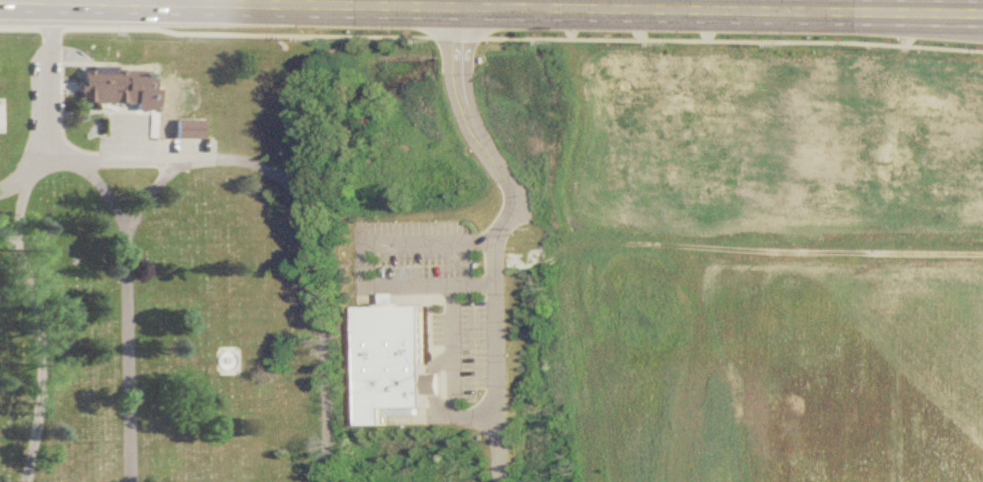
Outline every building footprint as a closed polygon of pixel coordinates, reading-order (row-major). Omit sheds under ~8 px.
[(91,70),(91,66),(115,67),(115,71),(126,71),(126,70),(149,70),(149,79),(151,79),(151,90),(148,90),(148,107),(134,107),(134,103),(124,103),(124,102),(113,102),(113,103),(92,103),(92,102),(81,101),(81,99),(80,100),(80,92),(78,92),(78,81),(82,81),(82,69),(91,70)] [(175,119),(201,120),(201,139),(174,139),(175,119)] [(354,308),(374,307),(374,305),(381,304),(380,293),(394,293),(395,304),(400,304),(400,306),(423,306),(423,374),(423,397),(423,406),(381,407),(382,425),(355,425),(354,308)] [(423,374),(441,374),(441,396),(423,397),(423,374)]
